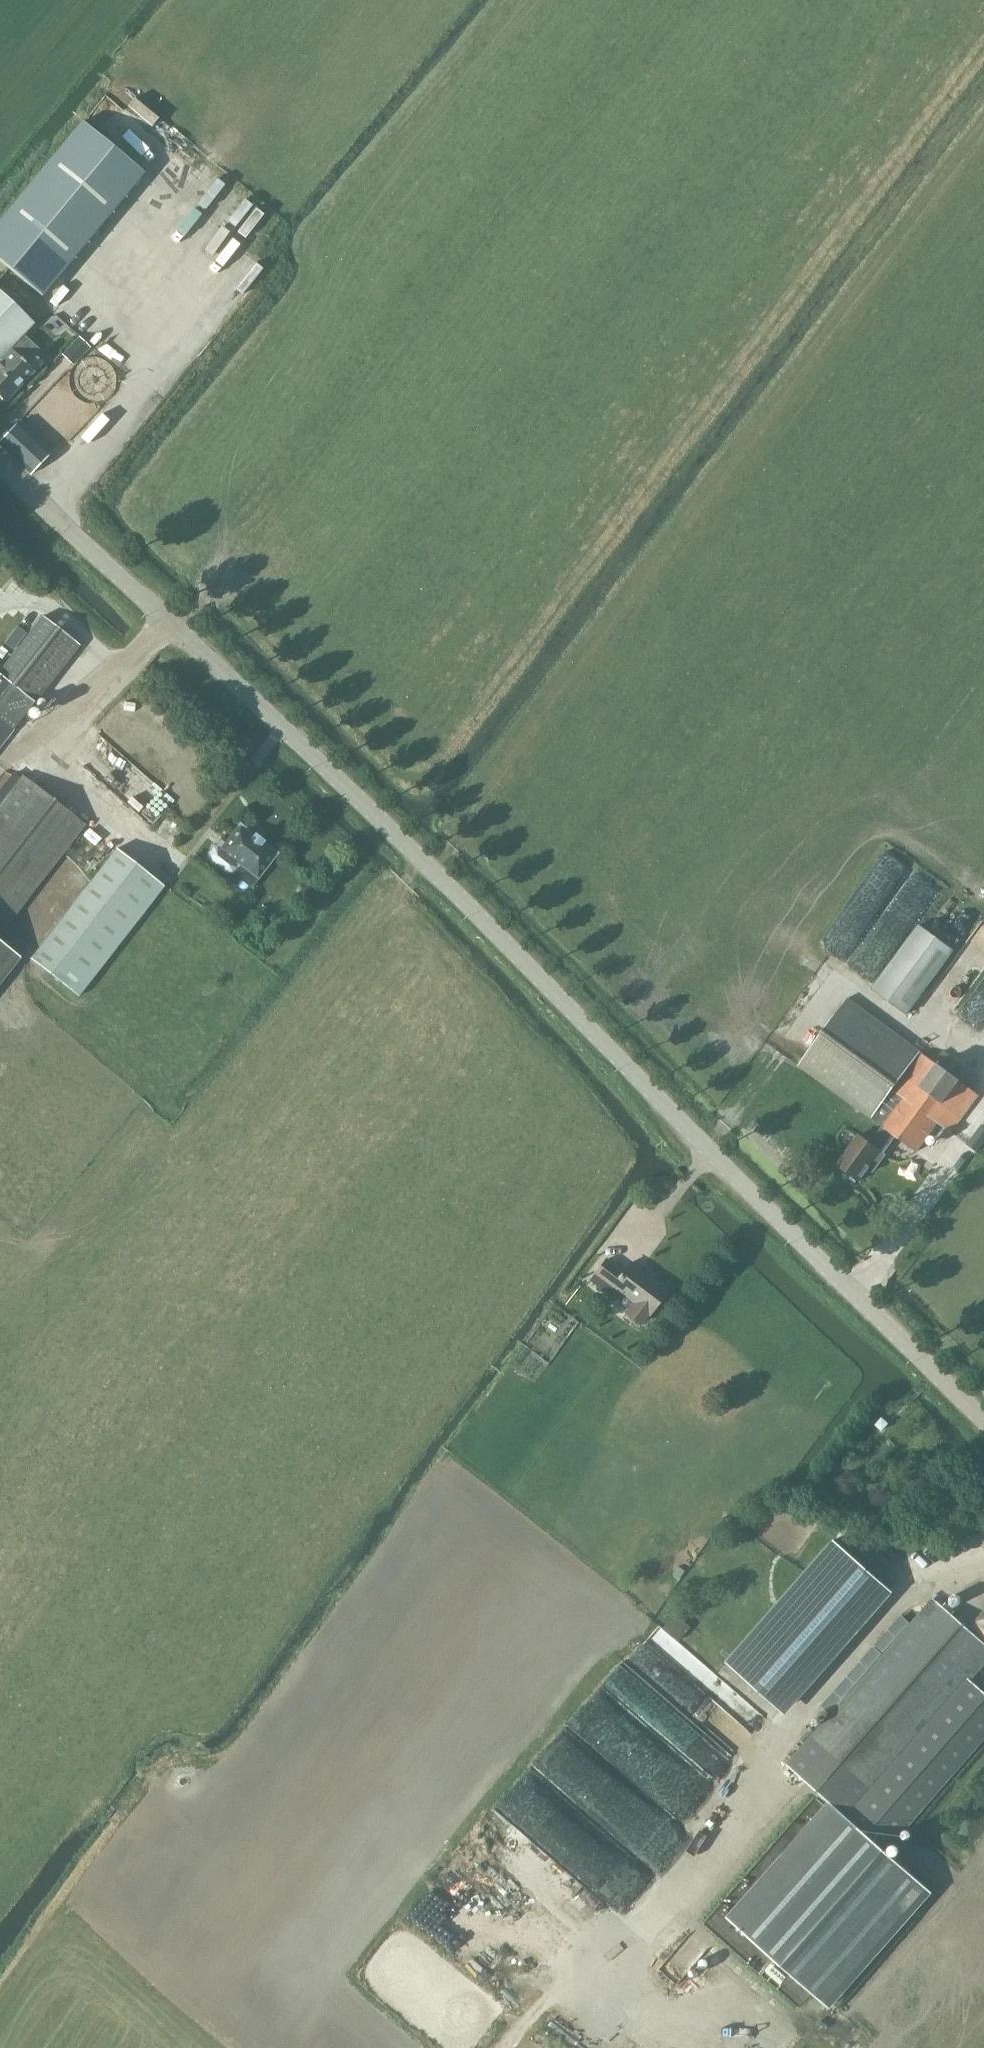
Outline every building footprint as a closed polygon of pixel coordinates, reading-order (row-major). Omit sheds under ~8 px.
[(0,225),(0,262),(43,298),(146,175),(85,124),(0,225)] [(228,221),(247,235),(265,210),(247,196),(228,221)] [(50,312),(64,296),(56,289),(43,305),(50,312)] [(34,322),(0,290),(0,357),(34,322)] [(5,401),(42,361),(34,353),(38,349),(24,336),(0,362),(0,396),(5,401)] [(80,339),(63,357),(73,366),(90,349),(80,339)] [(140,423),(155,397),(146,392),(131,417),(140,423)] [(50,453),(18,422),(0,441),(0,445),(31,474),(50,453)] [(34,704),(80,644),(43,616),(0,671),(0,748),(34,704)] [(18,627),(7,641),(16,648),(27,634),(18,627)] [(0,808),(0,935),(86,825),(25,776),(0,808)] [(213,846),(206,855),(207,859),(225,874),(233,873),(238,866),(242,866),(258,878),(278,853),(240,823),(221,848),(218,845),(213,846)] [(78,996),(81,992),(164,885),(117,848),(31,959),(78,996)] [(908,1015),(955,951),(919,925),(872,989),(908,1015)] [(18,956),(0,942),(0,978),(18,956)] [(981,1017),(983,1012),(983,971),(961,1003),(981,1017)] [(800,1066),(883,1127),(871,1143),(860,1135),(835,1165),(859,1184),(869,1170),(874,1174),(888,1154),(886,1153),(896,1138),(917,1153),(939,1124),(953,1134),(980,1096),(850,999),(800,1066)] [(983,1134),(983,1124),(979,1121),(966,1141),(976,1148),(983,1134)] [(667,1290),(630,1262),(623,1272),(606,1259),(590,1279),(616,1300),(622,1292),(634,1302),(626,1312),(640,1323),(648,1313),(649,1313),(667,1290)] [(888,1589),(863,1567),(833,1541),(723,1665),(777,1713),(888,1589)] [(738,1928),(827,2007),(930,1891),(888,1854),(983,1745),(983,1692),(971,1681),(983,1665),(983,1642),(969,1629),(934,1598),(787,1765),(828,1802),(840,1812),(738,1928)] [(663,1625),(681,1640),(694,1626),(676,1610),(663,1625)] [(969,1629),(983,1642),(983,1611),(969,1629)] [(794,1817),(726,1889),(742,1903),(804,1837),(795,1829),(801,1823),(794,1817)] [(542,1876),(542,1853),(532,1853),(533,1876),(542,1876)]
